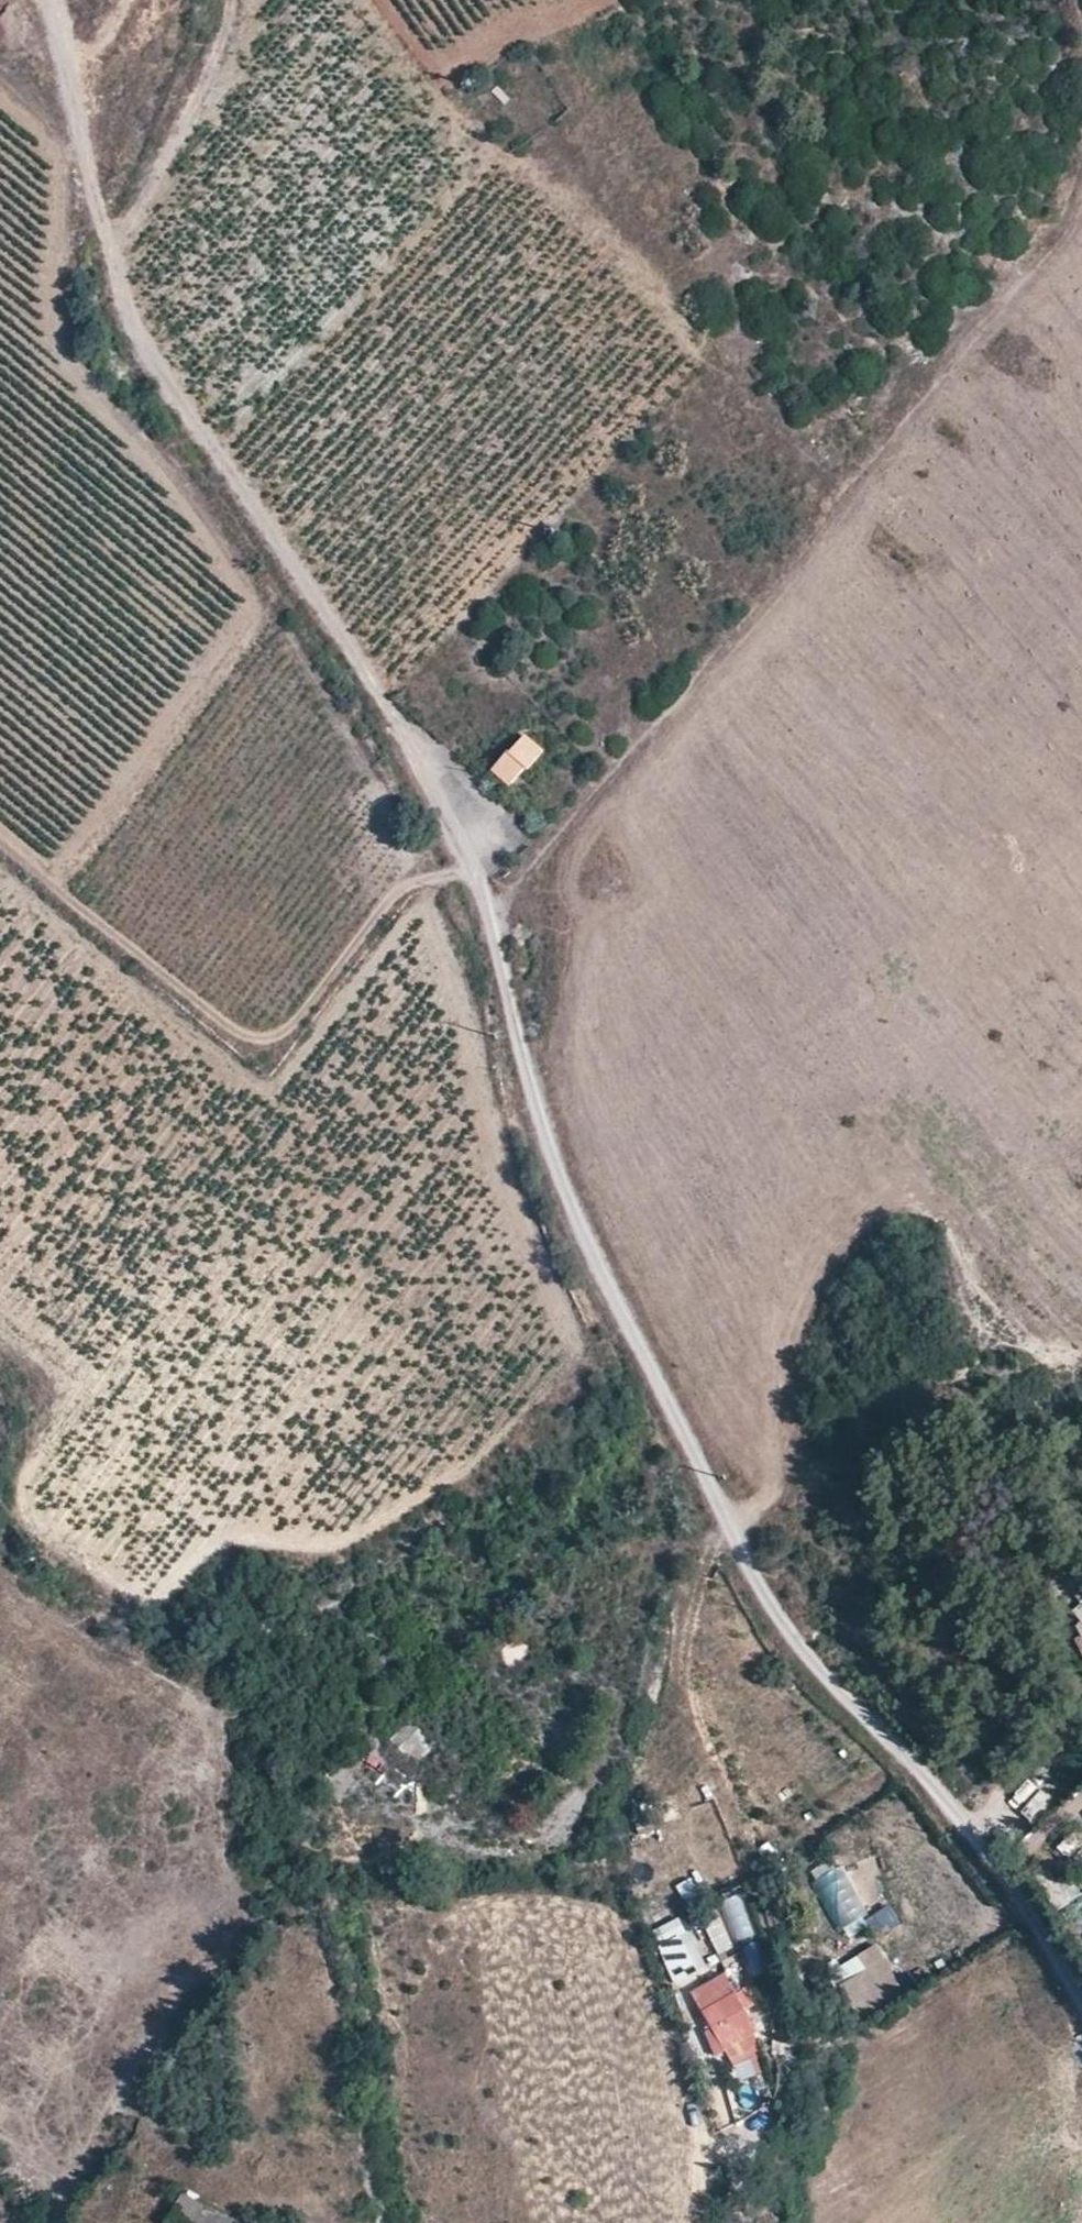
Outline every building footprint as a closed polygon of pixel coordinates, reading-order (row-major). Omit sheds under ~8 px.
[(505,753),(493,768),(511,782),(524,768),(526,770),(543,751),(524,734),(508,754),(505,753)] [(511,782),(493,768),(491,771),(509,785),(511,782)] [(1072,1611),(1078,1621),(1073,1624),(1079,1636),(1076,1637),(1081,1648),(1081,1605),(1072,1611)] [(842,1859),(815,1868),(834,1930),(862,1921),(842,1859)] [(720,1901),(737,1943),(758,1935),(741,1892),(720,1901)] [(872,1932),(898,1926),(894,1909),(868,1915),(872,1932)] [(703,1924),(696,1910),(682,1918),(690,1932),(703,1924)] [(721,1919),(708,1924),(719,1952),(732,1947),(721,1919)] [(676,1921),(654,1933),(680,1981),(703,1969),(676,1921)] [(849,1983),(845,1985),(857,2006),(898,1983),(877,1946),(840,1966),(849,1983)] [(709,2008),(743,1990),(733,1971),(699,1989),(709,2008)] [(709,2008),(726,2040),(752,2025),(745,2011),(755,2005),(746,1988),(743,1990),(709,2008)] [(752,2025),(726,2040),(729,2046),(756,2033),(752,2025)]
